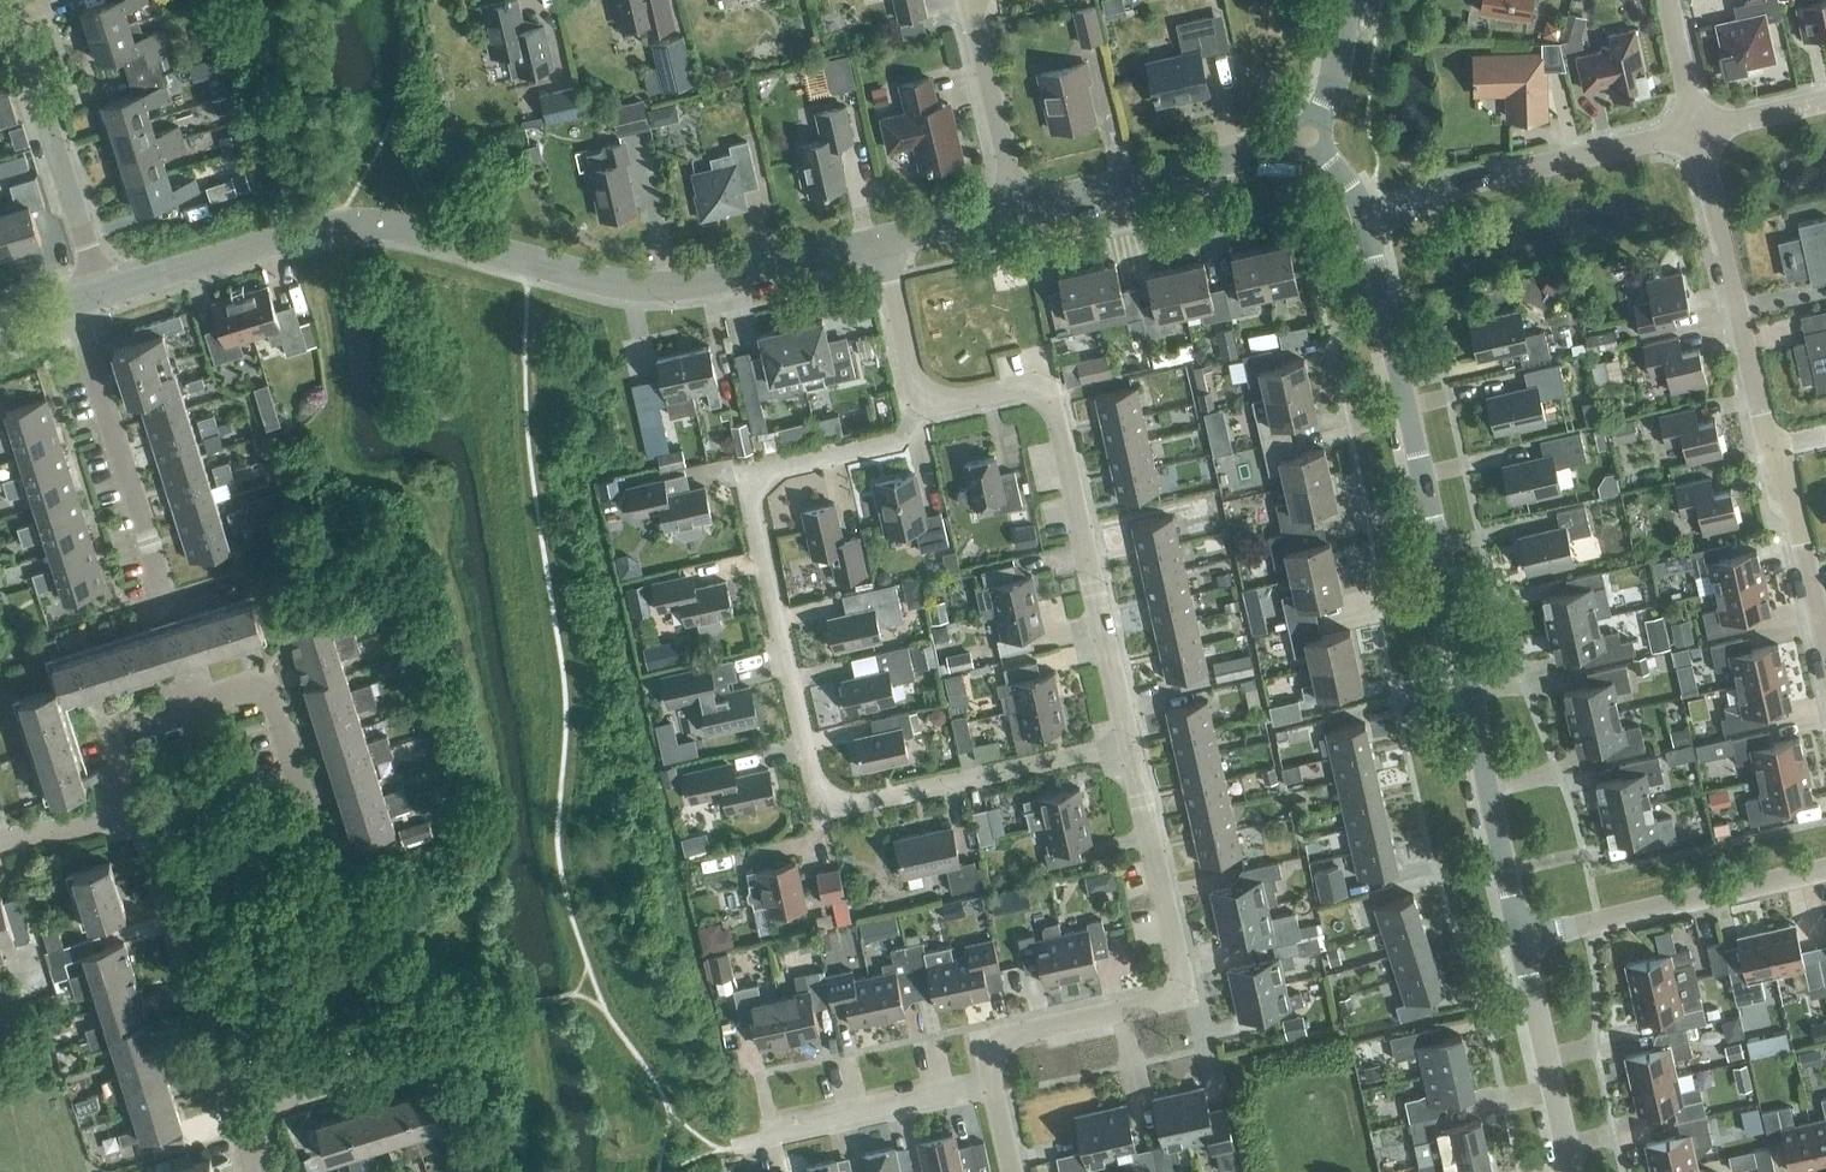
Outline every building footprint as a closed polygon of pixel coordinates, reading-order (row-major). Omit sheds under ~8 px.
[(128,24),(124,11),(148,3),(147,0),(112,0),(83,9),(88,26),(81,29),(84,38),(128,24)] [(518,0),(505,0),(481,5),(489,37),(485,38),(490,58),(506,54),(512,77),(553,68),(545,35),(527,39),(518,0)] [(622,28),(653,21),(655,30),(673,26),(667,0),(616,0),(622,28)] [(898,20),(926,14),(923,0),(893,0),(898,20)] [(1480,12),(1528,19),(1531,0),(1482,0),(1480,12)] [(1777,1),(1777,0),(1759,0),(1743,4),(1746,18),(1717,25),(1724,53),(1721,53),(1725,73),(1745,69),(1745,66),(1773,59),(1764,22),(1781,18),(1777,1)] [(1821,2),(1796,7),(1803,41),(1825,36),(1825,0),(1821,0),(1821,2)] [(1082,45),(1099,41),(1091,7),(1075,11),(1082,45)] [(1559,42),(1562,53),(1583,48),(1581,39),(1587,18),(1568,12),(1560,41),(1559,42)] [(1188,99),(1207,94),(1199,56),(1230,49),(1222,14),(1208,17),(1176,25),(1183,55),(1151,62),(1154,77),(1151,78),(1156,103),(1188,96),(1188,99)] [(121,56),(129,82),(163,72),(162,70),(170,68),(159,32),(149,35),(142,30),(139,21),(128,24),(84,38),(87,50),(95,47),(100,63),(121,56)] [(1547,21),(1543,37),(1559,40),(1563,25),(1547,21)] [(1643,72),(1634,29),(1608,35),(1610,45),(1601,47),(1602,51),(1576,57),(1583,90),(1609,84),(1612,99),(1635,94),(1634,92),(1648,89),(1644,71),(1643,72)] [(695,84),(684,35),(651,43),(663,91),(695,84)] [(1544,118),(1542,71),(1566,70),(1562,53),(1559,42),(1541,42),(1541,56),(1474,59),(1475,92),(1509,91),(1510,119),(1544,118)] [(810,58),(806,45),(792,48),(795,62),(810,58)] [(827,95),(856,88),(848,55),(820,61),(827,95)] [(1092,121),(1084,85),(1090,84),(1085,64),(1039,75),(1045,100),(1043,103),(1046,115),(1049,117),(1059,114),(1062,128),(1092,121)] [(109,120),(102,122),(105,133),(150,119),(146,105),(169,98),(165,86),(170,84),(167,74),(163,75),(163,72),(129,82),(133,96),(104,105),(109,120)] [(939,103),(933,77),(901,85),(907,113),(881,119),(889,150),(914,144),(921,169),(930,167),(936,168),(940,169),(943,168),(947,166),(951,162),(965,159),(951,101),(939,103)] [(546,122),(581,115),(576,88),(540,95),(546,122)] [(1,127),(9,154),(30,148),(21,121),(18,122),(9,93),(0,96),(0,127),(1,127)] [(233,111),(228,95),(212,100),(217,115),(233,111)] [(618,132),(648,126),(643,102),(613,109),(618,132)] [(680,121),(676,105),(648,112),(651,127),(680,121)] [(828,191),(846,187),(836,146),(853,142),(844,107),(815,113),(821,138),(797,144),(802,166),(797,167),(802,191),(808,190),(809,195),(824,192),(824,193),(828,192),(828,191)] [(120,157),(182,138),(178,127),(155,134),(150,119),(105,133),(108,143),(115,141),(120,157)] [(244,148),(239,132),(222,137),(227,154),(244,148)] [(122,186),(166,172),(162,157),(185,150),(182,138),(120,157),(125,173),(118,175),(122,186)] [(700,221),(725,215),(724,211),(744,206),(738,181),(755,177),(747,142),(729,146),(731,154),(719,157),(721,168),(694,175),(698,194),(694,195),(700,221)] [(628,162),(623,143),(583,152),(587,170),(585,171),(589,188),(593,187),(600,219),(635,211),(624,163),(628,162)] [(540,144),(528,146),(531,160),(543,158),(540,144)] [(11,160),(15,173),(32,168),(27,155),(11,160)] [(166,172),(122,186),(125,196),(132,194),(137,211),(198,192),(195,180),(171,188),(166,172)] [(206,187),(211,202),(251,189),(245,172),(231,176),(232,179),(206,187)] [(2,214),(13,252),(41,243),(31,211),(45,206),(35,177),(10,186),(17,209),(2,214)] [(2,214),(0,214),(0,256),(13,252),(2,214)] [(1787,242),(1795,276),(1809,273),(1824,270),(1825,281),(1825,218),(1798,224),(1801,239),(1787,242)] [(1260,249),(1270,294),(1284,291),(1287,304),(1300,301),(1287,243),(1260,249)] [(1255,298),(1270,294),(1260,249),(1232,256),(1239,285),(1224,288),(1231,317),(1258,311),(1255,298)] [(1140,307),(1136,288),(1121,291),(1115,262),(1087,269),(1097,314),(1112,310),(1115,323),(1119,342),(1146,336),(1140,307)] [(1231,317),(1224,288),(1210,291),(1203,262),(1175,269),(1186,313),(1200,310),(1203,323),(1231,317)] [(1082,317),(1097,314),(1087,269),(1059,275),(1066,304),(1051,307),(1058,336),(1085,330),(1082,317)] [(1171,317),(1186,313),(1175,269),(1148,275),(1154,304),(1140,307),(1146,336),(1174,330),(1171,317)] [(1690,308),(1681,273),(1662,277),(1656,273),(1653,279),(1646,281),(1650,301),(1633,305),(1640,335),(1676,327),(1673,312),(1690,308)] [(240,296),(253,338),(268,333),(272,345),(283,341),(287,354),(317,345),(309,322),(301,325),(294,306),(275,312),(267,287),(240,296)] [(239,342),(253,338),(240,296),(213,305),(220,329),(207,333),(216,362),(242,354),(239,342)] [(1800,316),(1806,343),(1795,346),(1803,381),(1814,378),(1817,390),(1825,388),(1825,310),(1800,316)] [(1521,337),(1515,311),(1495,315),(1496,319),(1470,325),(1478,359),(1519,350),(1522,364),(1550,357),(1544,332),(1521,337)] [(129,401),(139,398),(179,385),(163,335),(183,328),(179,315),(132,330),(136,343),(113,350),(129,401)] [(801,374),(805,389),(806,388),(810,390),(822,387),(824,384),(854,377),(846,342),(828,346),(822,320),(790,327),(801,374)] [(1282,347),(1309,341),(1306,326),(1278,333),(1282,347)] [(802,393),(805,389),(801,374),(790,327),(759,335),(765,360),(751,364),(759,399),(760,399),(775,395),(779,398),(802,393)] [(1589,352),(1618,346),(1615,330),(1586,336),(1589,352)] [(856,339),(860,357),(875,354),(872,336),(856,339)] [(1682,352),(1678,337),(1643,345),(1649,375),(1666,372),(1671,393),(1707,384),(1699,349),(1682,352)] [(1238,357),(1235,342),(1219,345),(1222,360),(1238,357)] [(683,352),(692,394),(706,391),(710,408),(722,405),(718,388),(709,346),(683,352)] [(1265,398),(1310,388),(1304,360),(1275,367),(1271,350),(1242,357),(1249,386),(1262,383),(1265,398)] [(679,397),(692,394),(683,352),(657,358),(667,400),(671,416),(682,414),(679,397)] [(1083,382),(1113,374),(1110,355),(1079,362),(1083,382)] [(1597,388),(1622,382),(1616,358),(1591,364),(1597,388)] [(1521,430),(1541,426),(1535,401),(1566,394),(1559,364),(1524,373),(1528,389),(1487,398),(1495,432),(1520,426),(1521,430)] [(1209,391),(1205,371),(1195,373),(1203,410),(1215,408),(1211,391),(1209,391)] [(190,391),(206,386),(204,377),(187,382),(190,391)] [(279,422),(266,381),(252,385),(265,426),(279,422)] [(146,421),(186,409),(179,385),(139,398),(146,421)] [(1101,423),(1142,414),(1136,388),(1096,397),(1101,423)] [(1262,446),(1291,439),(1288,422),(1316,416),(1310,388),(1265,398),(1252,401),(1260,437),(1245,441),(1247,449),(1262,446)] [(759,399),(744,402),(751,433),(767,429),(760,399),(759,399)] [(13,436),(53,423),(46,400),(6,412),(13,436)] [(659,453),(672,451),(662,405),(649,408),(659,453)] [(1698,423),(1694,408),(1659,416),(1665,446),(1682,442),(1687,463),(1723,455),(1715,419),(1698,423)] [(153,445),(193,432),(186,409),(146,421),(153,445)] [(1107,449),(1148,440),(1142,414),(1101,423),(1107,449)] [(202,429),(218,424),(215,415),(199,420),(202,429)] [(1613,424),(1617,444),(1637,440),(1633,420),(1613,424)] [(21,459),(61,447),(53,423),(13,436),(21,459)] [(739,454),(755,450),(748,423),(732,426),(739,454)] [(218,424),(202,429),(204,437),(220,433),(218,424)] [(1214,456),(1233,452),(1228,431),(1209,435),(1214,456)] [(161,468),(201,455),(193,432),(153,445),(161,468)] [(1537,499),(1557,495),(1551,470),(1586,462),(1580,432),(1540,441),(1544,458),(1503,467),(1511,501),(1536,495),(1537,499)] [(1606,446),(1603,432),(1593,434),(1596,448),(1606,446)] [(766,451),(777,448),(775,437),(763,439),(766,451)] [(0,440),(0,451),(11,448),(7,438),(0,440)] [(1285,487),(1330,477),(1324,449),(1295,456),(1291,439),(1262,446),(1269,475),(1282,472),(1285,487)] [(1113,475),(1154,465),(1148,440),(1107,449),(1113,475)] [(28,483),(68,470),(61,447),(21,459),(28,483)] [(672,451),(659,453),(663,470),(688,464),(684,448),(672,451)] [(168,491),(208,479),(201,455),(161,468),(168,491)] [(998,476),(994,459),(994,457),(965,464),(966,465),(971,488),(961,490),(957,495),(960,504),(964,507),(975,505),(975,506),(974,507),(991,504),(993,513),(1022,507),(1015,472),(998,476)] [(217,476),(232,471),(229,462),(214,467),(217,476)] [(1154,465),(1113,475),(1119,501),(1160,491),(1154,465)] [(36,506),(76,494),(68,470),(28,483),(36,506)] [(232,471),(217,476),(219,484),(235,479),(232,471)] [(699,521),(712,518),(705,487),(690,490),(686,473),(663,479),(664,481),(626,489),(632,518),(661,512),(665,528),(675,526),(676,533),(686,537),(694,535),(701,528),(699,521)] [(926,517),(916,475),(876,484),(887,535),(916,529),(922,552),(950,546),(942,513),(926,517)] [(7,490),(23,485),(21,476),(3,481),(7,490)] [(620,494),(616,477),(595,482),(599,499),(620,494)] [(1282,535),(1298,532),(1299,532),(1312,529),(1308,512),(1337,505),(1330,477),(1285,487),(1289,502),(1276,505),(1282,535)] [(1714,494),(1710,478),(1674,486),(1681,517),(1698,513),(1703,534),(1739,526),(1731,490),(1714,494)] [(175,515),(216,502),(208,479),(168,491),(175,515)] [(23,485),(7,490),(10,498),(26,494),(23,485)] [(43,530),(83,517),(76,494),(36,506),(43,530)] [(183,538),(223,526),(216,502),(175,515),(183,538)] [(842,541),(834,503),(803,510),(813,557),(830,553),(837,581),(866,575),(858,538),(842,541)] [(1554,570),(1574,566),(1568,539),(1591,534),(1584,506),(1556,512),(1560,529),(1520,538),(1528,572),(1553,566),(1554,570)] [(231,523),(248,518),(245,508),(228,513),(231,523)] [(50,553),(91,541),(83,517),(43,530),(50,553)] [(1138,552),(1179,543),(1173,517),(1132,527),(1138,552)] [(248,518),(231,523),(233,531),(250,526),(248,518)] [(21,537),(38,532),(35,522),(18,528),(21,537)] [(1037,545),(1034,525),(1010,529),(1013,549),(1037,545)] [(223,526),(183,538),(190,562),(230,549),(223,526)] [(38,532),(21,537),(24,546),(40,541),(38,532)] [(1291,580),(1336,569),(1330,542),(1302,548),(1298,532),(1282,535),(1268,538),(1275,568),(1288,565),(1291,580)] [(58,577),(98,564),(91,541),(50,553),(58,577)] [(1144,578),(1184,569),(1179,543),(1138,552),(1144,578)] [(1715,591),(1763,580),(1757,551),(1724,558),(1721,545),(1689,552),(1694,577),(1711,573),(1715,591)] [(960,570),(956,551),(942,554),(946,573),(960,570)] [(1666,560),(1652,563),(1655,578),(1669,575),(1666,560)] [(98,564),(58,577),(65,601),(105,588),(98,564)] [(996,612),(1038,603),(1031,576),(1018,579),(1014,564),(981,572),(985,587),(973,589),(978,612),(995,609),(996,612)] [(1149,604),(1190,594),(1184,569),(1144,578),(1149,604)] [(1288,627),(1317,620),(1313,604),(1342,597),(1336,569),(1291,580),(1295,594),(1281,597),(1288,627)] [(36,584),(53,579),(50,570),(33,575),(36,584)] [(1575,592),(1542,599),(1549,629),(1596,618),(1611,614),(1604,586),(1601,572),(1572,579),(1575,592)] [(1228,574),(1214,577),(1217,588),(1230,585),(1228,574)] [(688,590),(685,576),(652,583),(659,611),(682,606),(686,623),(698,620),(700,632),(707,633),(716,632),(722,626),(720,615),(733,613),(726,582),(688,590)] [(53,579),(36,584),(38,592),(56,587),(53,579)] [(1763,580),(1715,591),(1719,609),(1703,613),(1708,638),(1740,630),(1737,617),(1770,610),(1763,580)] [(1257,630),(1272,627),(1262,582),(1247,585),(1257,630)] [(651,614),(644,584),(629,588),(636,617),(651,614)] [(864,611),(828,619),(835,650),(881,639),(879,627),(904,621),(895,584),(861,592),(860,592),(864,611)] [(268,631),(280,627),(268,588),(256,592),(268,631)] [(1155,629),(1196,620),(1190,594),(1149,604),(1155,629)] [(143,635),(53,664),(60,686),(66,704),(155,676),(158,675),(167,672),(181,668),(190,666),(206,660),(266,641),(263,632),(253,601),(194,619),(177,625),(168,628),(155,632),(143,635)] [(1237,601),(1222,605),(1225,615),(1240,611),(1237,601)] [(1038,603),(996,612),(1002,639),(997,640),(1000,655),(1034,648),(1030,633),(1044,630),(1038,603)] [(1665,616),(1650,620),(1657,648),(1672,644),(1665,616)] [(1596,618),(1549,629),(1556,658),(1588,651),(1591,664),(1635,654),(1632,640),(1620,643),(1618,632),(1601,636),(1596,618)] [(1161,655),(1202,646),(1196,620),(1155,629),(1161,655)] [(1247,636),(1244,620),(1226,624),(1229,639),(1247,636)] [(1311,669),(1356,659),(1350,631),(1321,637),(1317,620),(1288,627),(1295,657),(1308,654),(1311,669)] [(109,621),(98,624),(103,639),(113,636),(109,621)] [(1674,646),(1692,642),(1688,621),(1670,624),(1674,646)] [(297,661),(357,642),(354,632),(334,638),(328,622),(289,634),(297,661)] [(51,656),(61,653),(57,638),(47,641),(51,656)] [(1737,684),(1784,673),(1778,645),(1745,652),(1742,639),(1710,646),(1716,671),(1733,667),(1737,684)] [(681,662),(676,640),(643,648),(648,669),(681,662)] [(305,687),(345,675),(340,659),(361,653),(357,642),(297,661),(305,687)] [(916,648),(912,649),(917,672),(938,667),(936,657),(933,644),(916,648)] [(849,712),(896,701),(892,685),(915,679),(908,646),(875,654),(879,672),(842,681),(849,712)] [(1202,646),(1161,655),(1167,681),(1208,672),(1202,646)] [(952,671),(975,666),(972,650),(948,655),(950,661),(952,671)] [(1217,682),(1256,673),(1251,654),(1212,663),(1217,682)] [(736,655),(716,661),(721,681),(742,676),(736,655)] [(1636,675),(1648,672),(1644,657),(1632,659),(1636,675)] [(1356,659),(1311,669),(1315,683),(1301,686),(1304,699),(1362,686),(1356,659)] [(950,661),(940,664),(943,673),(952,671),(950,661)] [(1008,712),(1060,700),(1053,673),(1040,676),(1036,662),(1003,669),(1006,682),(997,684),(999,696),(1005,695),(1008,712)] [(1570,722),(1618,711),(1614,693),(1631,690),(1625,665),(1593,672),(1596,686),(1564,693),(1570,722)] [(716,695),(710,670),(684,676),(683,673),(662,678),(668,703),(700,695),(700,699),(708,734),(758,723),(750,688),(716,695)] [(944,676),(951,706),(969,703),(962,673),(944,676)] [(1784,673),(1737,684),(1741,703),(1724,707),(1726,718),(1720,719),(1724,733),(1762,724),(1759,711),(1791,704),(1784,673)] [(314,713),(374,694),(370,684),(350,690),(345,675),(305,687),(314,713)] [(55,688),(14,701),(46,802),(87,789),(84,782),(100,777),(98,770),(82,775),(55,688)] [(322,740),(362,727),(357,711),(377,705),(374,694),(314,713),(322,740)] [(1060,700),(1008,712),(1014,739),(1024,737),(1066,728),(1060,700)] [(1273,724),(1302,718),(1298,700),(1269,707),(1273,724)] [(1172,736),(1213,727),(1207,701),(1166,711),(1172,736)] [(1618,711),(1570,722),(1577,752),(1610,744),(1613,758),(1645,750),(1639,726),(1622,730),(1618,711)] [(862,769),(909,759),(904,737),(914,735),(909,712),(871,720),(874,734),(855,739),(862,769)] [(959,752),(974,748),(966,715),(951,719),(959,752)] [(656,721),(665,759),(702,751),(698,734),(681,738),(676,716),(656,721)] [(1331,757),(1371,748),(1365,724),(1326,732),(1331,757)] [(330,766),(390,747),(387,736),(367,743),(362,727),(322,740),(330,766)] [(1178,762),(1219,753),(1213,727),(1172,736),(1178,762)] [(1290,745),(1286,729),(1275,731),(1278,748),(1290,745)] [(1758,778),(1806,768),(1799,739),(1766,746),(1763,733),(1731,740),(1737,765),(1754,761),(1758,778)] [(338,792),(378,779),(373,764),(394,757),(390,747),(330,766),(338,792)] [(1668,765),(1682,762),(1678,747),(1665,750),(1668,765)] [(1337,781),(1376,772),(1371,748),(1331,757),(1337,781)] [(1184,788),(1224,778),(1219,753),(1178,762),(1184,788)] [(1603,813),(1650,803),(1646,785),(1663,781),(1658,757),(1626,764),(1629,777),(1596,784),(1603,813)] [(768,769),(731,778),(727,764),(684,774),(690,802),(724,794),(728,811),(775,800),(768,769)] [(680,784),(675,765),(660,769),(664,787),(680,784)] [(1279,782),(1275,766),(1263,769),(1266,785),(1279,782)] [(1806,768),(1758,778),(1762,797),(1745,801),(1751,825),(1783,818),(1780,805),(1812,797),(1806,768)] [(1342,805),(1381,796),(1376,772),(1337,781),(1342,805)] [(1189,813),(1230,804),(1224,778),(1184,788),(1189,813)] [(347,818),(407,799),(404,788),(383,795),(378,779),(338,792),(347,818)] [(1043,825),(1085,815),(1079,789),(1023,802),(1029,828),(1043,825)] [(1347,829),(1387,821),(1381,796),(1342,805),(1347,829)] [(407,799),(347,818),(355,845),(395,832),(390,816),(410,810),(407,799)] [(1650,803),(1603,813),(1609,843),(1642,836),(1645,849),(1677,842),(1671,817),(1654,821),(1650,803)] [(1195,839),(1236,830),(1230,804),(1189,813),(1195,839)] [(980,846),(995,842),(987,809),(972,812),(980,846)] [(1092,843),(1085,815),(1043,825),(1050,852),(1045,853),(1048,868),(1081,860),(1078,846),(1092,843)] [(405,845),(436,836),(430,820),(400,829),(405,845)] [(1353,854),(1392,845),(1387,821),(1347,829),(1353,854)] [(1732,835),(1729,821),(1711,825),(1715,839),(1732,835)] [(960,864),(951,827),(895,839),(904,878),(946,868),(952,893),(980,886),(974,861),(960,864)] [(1236,830),(1195,839),(1201,865),(1242,856),(1236,830)] [(685,855),(710,849),(706,832),(681,838),(685,855)] [(1392,845),(1353,854),(1358,878),(1398,869),(1392,845)] [(116,881),(110,862),(67,876),(83,927),(126,914),(121,896),(131,893),(126,877),(116,881)] [(806,908),(796,862),(745,873),(749,889),(746,894),(747,900),(752,902),(753,908),(764,905),(767,917),(806,908)] [(1217,917),(1265,906),(1277,903),(1274,890),(1277,890),(1275,879),(1282,877),(1278,863),(1241,871),(1244,885),(1212,892),(1217,917)] [(1342,867),(1314,873),(1319,901),(1347,896),(1342,867)] [(1090,873),(1093,887),(1118,882),(1115,868),(1090,873)] [(823,904),(846,899),(839,869),(817,874),(823,904)] [(1382,931),(1421,919),(1413,895),(1375,907),(1382,931)] [(13,937),(15,945),(31,939),(18,898),(3,902),(1,897),(0,897),(0,941),(13,937)] [(1265,906),(1217,917),(1223,942),(1270,931),(1273,945),(1301,939),(1295,913),(1268,919),(1265,906)] [(899,913),(863,920),(867,937),(902,930),(899,913)] [(1390,955),(1429,943),(1421,919),(1382,931),(1390,955)] [(1061,935),(1071,978),(1098,972),(1095,958),(1109,955),(1101,920),(1086,923),(1088,929),(1061,935)] [(721,928),(720,922),(698,928),(704,954),(734,946),(729,926),(721,928)] [(1071,978),(1061,935),(1058,922),(1045,925),(1042,930),(1044,939),(1034,941),(1033,935),(1018,938),(1026,973),(1040,970),(1043,984),(1071,978)] [(1824,985),(1817,956),(1802,960),(1794,925),(1765,932),(1775,974),(1791,971),(1795,991),(1824,985)] [(48,952),(63,947),(56,926),(42,931),(48,952)] [(841,945),(837,930),(820,933),(824,949),(841,945)] [(1759,978),(1775,974),(1765,932),(1736,939),(1744,973),(1729,976),(1736,1005),(1764,998),(1759,978)] [(818,949),(815,934),(795,938),(799,954),(818,949)] [(953,959),(963,1002),(990,996),(985,973),(999,969),(993,940),(966,946),(968,956),(953,959)] [(76,943),(63,947),(48,952),(53,965),(80,956),(76,943)] [(72,989),(132,970),(124,943),(84,955),(89,972),(69,978),(72,989)] [(963,1002),(953,959),(950,946),(925,951),(923,943),(906,946),(913,978),(928,974),(936,1008),(963,1002)] [(1398,979),(1436,967),(1429,943),(1390,955),(1398,979)] [(1713,975),(1728,971),(1722,943),(1706,946),(1713,975)] [(898,981),(913,978),(906,946),(891,949),(894,962),(881,965),(884,974),(869,978),(878,1021),(905,1015),(898,981)] [(1329,966),(1341,963),(1338,950),(1326,953),(1329,966)] [(1632,993),(1697,979),(1693,963),(1692,963),(1689,950),(1625,965),(1632,993)] [(712,981),(733,977),(728,951),(707,955),(707,958),(703,959),(707,979),(712,978),(712,981)] [(1817,956),(1824,985),(1825,984),(1825,954),(1817,956)] [(1235,994),(1283,983),(1280,970),(1295,967),(1293,955),(1230,970),(1235,994)] [(1423,997),(1444,991),(1436,967),(1398,979),(1406,1003),(1396,1006),(1401,1020),(1428,1011),(1423,997)] [(101,1008),(140,996),(132,970),(72,989),(75,999),(96,993),(101,1008)] [(878,1021),(869,978),(854,981),(852,971),(826,977),(832,1011),(847,1008),(851,1027),(878,1021)] [(812,1004),(825,1001),(819,972),(793,977),(797,994),(761,1002),(758,985),(733,990),(741,1025),(754,1023),(760,1047),(819,1034),(812,1004)] [(1697,979),(1632,993),(1639,1023),(1673,1015),(1676,1030),(1705,1023),(1699,995),(1700,995),(1697,979)] [(1283,983),(1235,994),(1240,1019),(1304,1005),(1301,994),(1286,997),(1283,983)] [(89,1041),(149,1022),(140,996),(101,1008),(106,1024),(85,1030),(89,1041)] [(1350,999),(1339,1002),(1343,1016),(1354,1012),(1350,999)] [(1717,1015),(1718,1052),(1744,1052),(1743,1015),(1717,1015)] [(1286,1038),(1306,1033),(1303,1016),(1282,1021),(1286,1038)] [(117,1061),(157,1048),(149,1022),(89,1041),(92,1051),(112,1045),(117,1061)] [(1632,1086),(1674,1076),(1671,1061),(1691,1056),(1685,1028),(1676,1030),(1656,1034),(1660,1049),(1625,1057),(1632,1086)] [(1422,1075),(1467,1065),(1461,1036),(1430,1042),(1427,1029),(1389,1037),(1394,1059),(1418,1054),(1422,1075)] [(1753,1053),(1791,1048),(1789,1031),(1751,1036),(1753,1053)] [(105,1093),(165,1074),(157,1048),(117,1061),(122,1076),(102,1083),(105,1093)] [(1752,1089),(1746,1064),(1732,1067),(1738,1092),(1752,1089)] [(1382,1078),(1379,1065),(1363,1068),(1366,1082),(1382,1078)] [(1408,1122),(1446,1114),(1443,1100),(1474,1093),(1467,1065),(1422,1075),(1427,1095),(1403,1100),(1408,1122)] [(1676,1122),(1705,1115),(1698,1087),(1695,1088),(1691,1072),(1674,1076),(1632,1086),(1638,1115),(1673,1107),(1676,1122)] [(134,1114),(174,1101),(165,1074),(105,1093),(108,1104),(129,1097),(134,1114)] [(404,1097),(422,1154),(432,1151),(426,1132),(445,1126),(434,1088),(404,1097)] [(1189,1142),(1202,1139),(1206,1154),(1216,1152),(1220,1171),(1222,1171),(1238,1168),(1224,1107),(1208,1111),(1203,1089),(1179,1094),(1189,1142)] [(1189,1142),(1179,1094),(1154,1100),(1164,1146),(1150,1149),(1155,1171),(1171,1171),(1169,1162),(1179,1160),(1176,1145),(1189,1142)] [(75,1101),(79,1115),(100,1109),(96,1095),(75,1101)] [(411,1157),(422,1154),(404,1097),(375,1106),(387,1144),(405,1138),(411,1157)] [(1820,1100),(1825,1120),(1809,1124),(1819,1166),(1825,1164),(1825,1098),(1820,1100)] [(174,1101),(134,1114),(139,1129),(118,1135),(122,1146),(142,1139),(142,1140),(182,1127),(174,1101)] [(387,1144),(375,1106),(346,1115),(364,1171),(374,1169),(368,1150),(387,1144)] [(1150,1149),(1136,1153),(1125,1106),(1101,1111),(1112,1159),(1125,1157),(1128,1171),(1138,1169),(1139,1171),(1155,1171),(1150,1149)] [(1809,1124),(1793,1127),(1789,1107),(1761,1113),(1767,1142),(1782,1138),(1790,1171),(1793,1171),(1819,1166),(1809,1124)] [(1112,1159),(1101,1111),(1076,1117),(1083,1151),(1056,1157),(1059,1171),(1089,1171),(1087,1165),(1112,1159)] [(1418,1165),(1487,1149),(1480,1120),(1448,1128),(1446,1114),(1408,1122),(1418,1165)] [(346,1115),(317,1124),(328,1162),(348,1156),(353,1171),(364,1171),(346,1115)] [(1697,1163),(1696,1160),(1712,1144),(1708,1131),(1705,1115),(1676,1122),(1680,1137),(1645,1145),(1651,1171),(1658,1171),(1697,1163)] [(919,1142),(926,1171),(991,1171),(984,1142),(956,1148),(953,1135),(919,1142)] [(167,1153),(186,1147),(183,1137),(164,1142),(167,1153)] [(864,1154),(868,1171),(898,1171),(893,1148),(864,1154)] [(1768,1148),(1753,1151),(1757,1171),(1774,1171),(1768,1148)] [(1487,1149),(1418,1165),(1419,1171),(1492,1171),(1487,1149)] [(214,1171),(231,1165),(229,1159),(212,1165),(210,1158),(191,1164),(188,1154),(169,1159),(173,1171),(215,1171),(214,1171)] [(314,1155),(296,1161),(300,1171),(320,1171),(314,1155)] [(448,1171),(468,1171),(464,1160),(446,1165),(448,1171)] [(807,1166),(808,1171),(837,1171),(835,1160),(807,1166)] [(1658,1171),(1711,1171),(1698,1166),(1697,1163),(1658,1171)]
